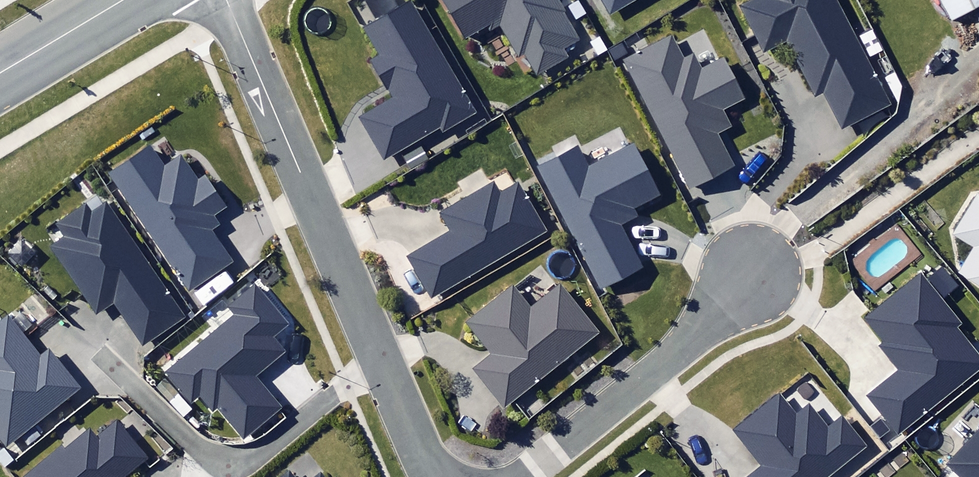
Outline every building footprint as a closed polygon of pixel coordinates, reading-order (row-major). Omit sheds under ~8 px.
[(490,30),(500,25),(530,79),(580,51),(552,0),(473,0),(490,30)] [(610,16),(638,0),(601,0),(610,16)] [(887,110),(829,0),(759,0),(741,9),(765,56),(788,44),(818,100),(825,97),(844,133),(887,110)] [(949,23),(978,5),(978,0),(935,0),(949,23)] [(359,116),(385,161),(439,130),(442,136),(472,119),(408,5),(364,30),(386,68),(376,74),(390,98),(359,116)] [(680,62),(668,39),(624,62),(690,190),(730,170),(713,138),(728,130),(719,113),(741,101),(721,61),(698,73),(690,57),(680,62)] [(218,226),(214,220),(226,212),(202,178),(195,183),(178,159),(162,170),(147,149),(108,176),(191,296),(232,267),(208,233),(218,226)] [(653,199),(627,149),(586,170),(576,149),(538,168),(601,289),(638,270),(617,228),(635,219),(631,211),(653,199)] [(497,197),(491,185),(440,214),(451,233),(409,257),(431,298),(542,235),(515,187),(497,197)] [(978,191),(950,235),(972,249),(956,273),(978,288),(978,192),(978,191)] [(88,216),(82,208),(58,225),(67,238),(53,248),(100,317),(116,306),(145,349),(184,322),(103,206),(88,216)] [(864,319),(883,345),(880,347),(899,372),(867,397),(894,432),(978,366),(978,364),(952,329),(955,326),(917,278),(864,319)] [(598,334),(560,286),(528,311),(510,289),(464,325),(490,358),(474,370),(503,407),(598,334)] [(288,328),(254,288),(228,310),(233,317),(167,373),(196,407),(207,397),(244,441),(280,411),(254,380),(284,355),(272,341),(288,328)] [(43,347),(34,355),(5,319),(0,324),(0,438),(7,447),(78,391),(43,347)] [(776,398),(733,431),(761,467),(748,476),(827,476),(862,450),(838,419),(824,431),(805,407),(792,418),(776,398)] [(108,416),(66,450),(64,447),(27,476),(127,476),(145,462),(108,416)] [(946,464),(960,476),(978,476),(978,431),(946,464)]
